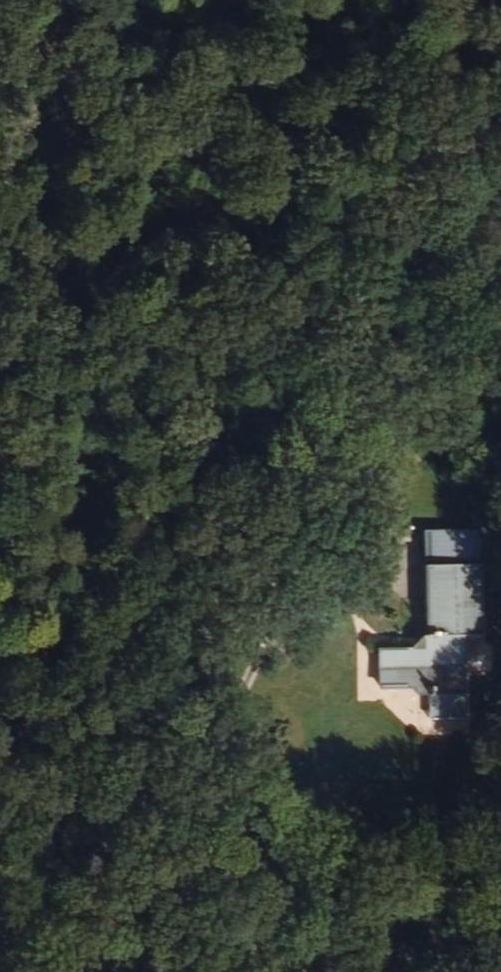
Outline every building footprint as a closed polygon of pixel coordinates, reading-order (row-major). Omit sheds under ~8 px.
[(476,645),(474,533),(422,534),(424,640),(400,655),(377,655),(375,696),(410,696),(410,703),(423,701),(424,725),(458,721),(460,645),(476,645)]
